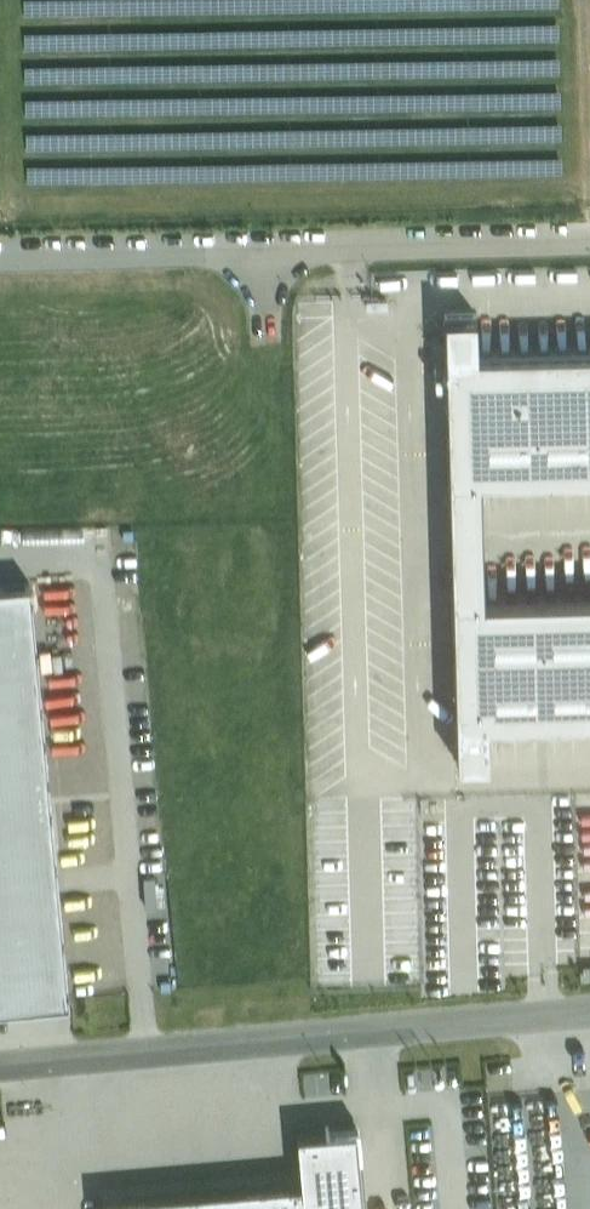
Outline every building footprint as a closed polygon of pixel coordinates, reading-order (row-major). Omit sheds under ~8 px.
[(475,313),(445,314),(451,538),(457,761),(487,760),(486,722),(495,721),(515,721),(534,720),(554,720),(573,719),(589,719),(589,596),(588,596),(569,596),(549,597),(530,597),(510,598),(491,598),(483,599),(481,537),(479,475),(487,475),(507,474),(526,474),(546,473),(565,473),(585,472),(589,472),(589,349),(581,349),(561,350),(542,350),(522,351),(503,351),(483,352),(476,352),(475,313)] [(68,999),(30,583),(0,585),(0,1005),(68,999)] [(153,876),(143,877),(145,907),(156,906),(153,876)] [(356,1126),(297,1131),(300,1170),(301,1179),(98,1197),(99,1208),(363,1208),(356,1126)]
